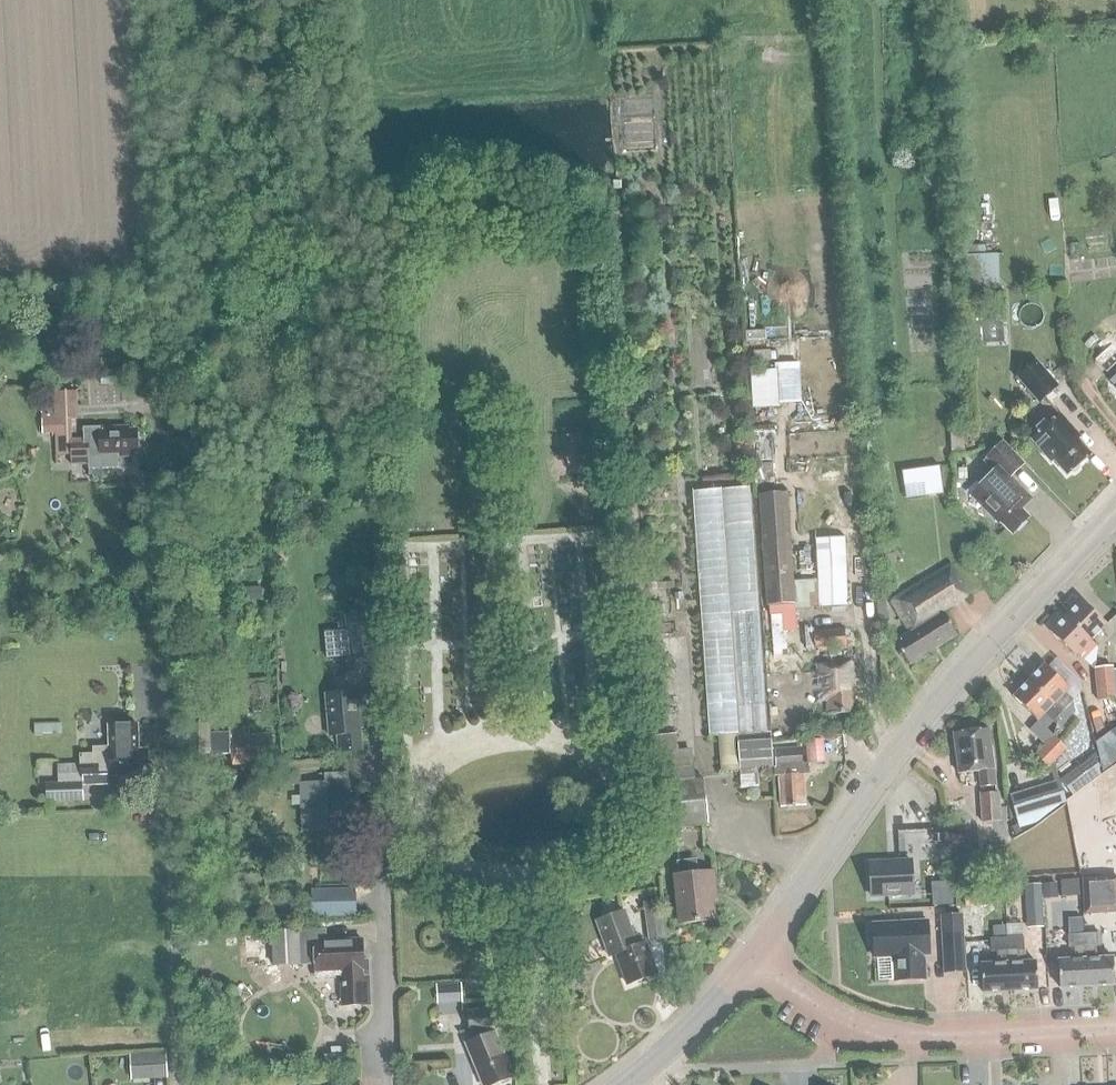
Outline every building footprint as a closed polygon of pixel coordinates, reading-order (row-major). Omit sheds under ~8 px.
[(996,255),(964,256),(965,285),(997,283),(996,255)] [(1002,311),(969,312),(970,346),(1004,345),(1002,311)] [(1106,372),(1115,363),(1115,333),(1100,347),(1102,350),(1094,358),(1106,372)] [(1060,386),(1036,360),(1036,359),(1015,378),(1039,405),(1060,386)] [(749,407),(776,406),(775,367),(747,368),(749,407)] [(56,456),(72,456),(72,465),(95,464),(95,457),(133,456),(133,452),(137,452),(137,433),(126,434),(126,428),(82,429),(83,439),(72,439),(71,418),(77,418),(77,392),(54,392),(56,456)] [(1061,415),(1032,439),(1051,462),(1054,460),(1067,475),(1070,473),(1075,473),(1079,469),(1080,465),(1092,455),(1072,433),(1075,431),(1061,415)] [(963,428),(950,429),(951,449),(965,448),(963,428)] [(984,459),(996,470),(970,497),(999,525),(1001,523),(1013,535),(1017,531),(1018,533),(1026,524),(1025,522),(1028,518),(1021,512),(1033,499),(1010,478),(1022,465),(1000,443),(984,459)] [(903,484),(940,479),(939,465),(901,471),(903,484)] [(749,488),(692,491),(708,736),(766,732),(749,488)] [(795,604),(786,492),(758,495),(766,606),(795,604)] [(848,606),(846,571),(844,538),(814,540),(818,607),(848,606)] [(910,634),(895,643),(909,666),(957,635),(942,612),(968,596),(950,567),(891,604),(910,634)] [(885,599),(878,600),(880,628),(887,628),(885,599)] [(1083,601),(1067,617),(1092,640),(1107,624),(1083,601)] [(661,602),(649,603),(650,612),(662,611),(661,602)] [(345,615),(348,660),(376,658),(372,613),(345,615)] [(1092,640),(1067,617),(1052,633),(1077,656),(1092,640)] [(815,632),(817,651),(847,649),(846,630),(815,632)] [(820,703),(828,702),(829,716),(854,714),(852,690),(856,690),(854,663),(817,666),(820,703)] [(1046,665),(1030,681),(1054,705),(1070,689),(1046,665)] [(1114,671),(1114,667),(1098,669),(1101,701),(1115,700),(1115,670),(1114,671)] [(1054,705),(1030,681),(1014,697),(1039,721),(1045,715),(1054,705)] [(248,686),(251,713),(270,711),(268,684),(248,686)] [(334,694),(325,695),(327,737),(337,736),(339,753),(359,751),(358,730),(366,729),(363,692),(334,694)] [(208,714),(188,715),(189,724),(209,723),(208,714)] [(61,723),(34,724),(34,734),(62,733),(61,723)] [(188,724),(189,757),(210,756),(210,762),(223,761),(223,756),(230,756),(230,768),(251,766),(251,761),(273,759),(272,734),(248,736),(248,730),(228,732),(228,735),(211,735),(211,723),(209,723),(189,724),(188,724)] [(46,786),(47,804),(82,803),(81,776),(100,775),(100,779),(142,778),(142,772),(147,772),(147,771),(147,752),(138,753),(137,725),(108,726),(109,747),(93,748),(93,754),(80,755),(80,766),(58,767),(58,786),(46,786)] [(1100,729),(1102,748),(1115,746),(1115,743),(1114,727),(1100,729)] [(959,775),(978,773),(980,789),(996,787),(988,730),(954,735),(959,775)] [(648,737),(653,783),(694,780),(691,748),(677,750),(675,734),(648,737)] [(1077,737),(1086,774),(1099,771),(1090,734),(1077,737)] [(1054,737),(1045,746),(1043,748),(1056,761),(1067,749),(1054,737)] [(823,740),(805,741),(807,763),(808,763),(825,762),(823,740)] [(737,743),(739,769),(758,769),(772,768),(770,741),(737,743)] [(1045,772),(1056,761),(1043,748),(1032,760),(1045,772)] [(774,776),(779,776),(782,808),(804,807),(801,775),(809,774),(808,763),(807,763),(802,764),(801,749),(775,751),(776,768),(773,768),(774,776)] [(758,769),(739,769),(740,788),(758,788),(758,769)] [(299,774),(283,775),(284,786),(299,786),(299,783),(299,774)] [(349,800),(348,784),(299,787),(302,833),(355,829),(354,812),(358,811),(357,800),(349,800)] [(1009,795),(1016,819),(1045,810),(1037,787),(1009,795)] [(982,794),(983,822),(1006,821),(1006,807),(999,808),(999,793),(982,794)] [(869,863),(871,896),(912,893),(910,861),(869,863)] [(678,877),(674,877),(679,927),(713,923),(709,892),(713,892),(711,873),(696,875),(694,862),(676,864),(678,877)] [(1060,879),(1061,897),(1079,896),(1078,878),(1060,879)] [(1086,913),(1115,911),(1115,878),(1084,880),(1086,913)] [(951,882),(931,883),(932,906),(952,905),(951,882)] [(1042,885),(1043,896),(1056,895),(1056,884),(1042,885)] [(1043,928),(1041,885),(1024,886),(1027,929),(1043,928)] [(958,899),(959,907),(1001,905),(1000,891),(965,893),(965,899),(958,899)] [(643,905),(647,942),(662,941),(658,903),(643,905)] [(614,954),(626,986),(657,975),(645,942),(636,945),(624,911),(596,922),(608,957),(614,954)] [(942,917),(944,944),(962,943),(960,916),(942,917)] [(1069,936),(1082,936),(1081,918),(1068,919),(1069,936)] [(927,919),(872,922),(873,955),(894,955),(895,979),(923,977),(922,953),(929,953),(927,919)] [(1115,946),(1115,923),(1107,924),(1109,946),(1115,946)] [(243,928),(221,929),(222,939),(243,938),(243,928)] [(271,933),(272,967),(314,965),(314,973),(326,973),(326,980),(340,979),(340,1007),(371,1006),(369,960),(362,960),(361,941),(326,943),(326,944),(317,944),(317,931),(271,933)] [(264,934),(245,935),(246,962),(265,961),(264,934)] [(1100,935),(1083,936),(1087,988),(1114,986),(1113,959),(1097,960),(1096,948),(1101,947),(1100,935)] [(1087,988),(1083,936),(1069,937),(1070,949),(1075,949),(1076,961),(1059,962),(1060,989),(1087,988)] [(1035,963),(1019,964),(1018,952),(1023,952),(1022,939),(1006,940),(1009,992),(1037,991),(1035,963)] [(997,966),(981,967),(982,994),(1009,992),(1006,940),(991,941),(992,954),(997,954),(997,966)] [(446,985),(436,986),(437,1003),(447,1002),(446,985)] [(468,1044),(464,1045),(481,1084),(496,1084),(511,1079),(491,1031),(499,1030),(497,1008),(465,1012),(468,1044)]
